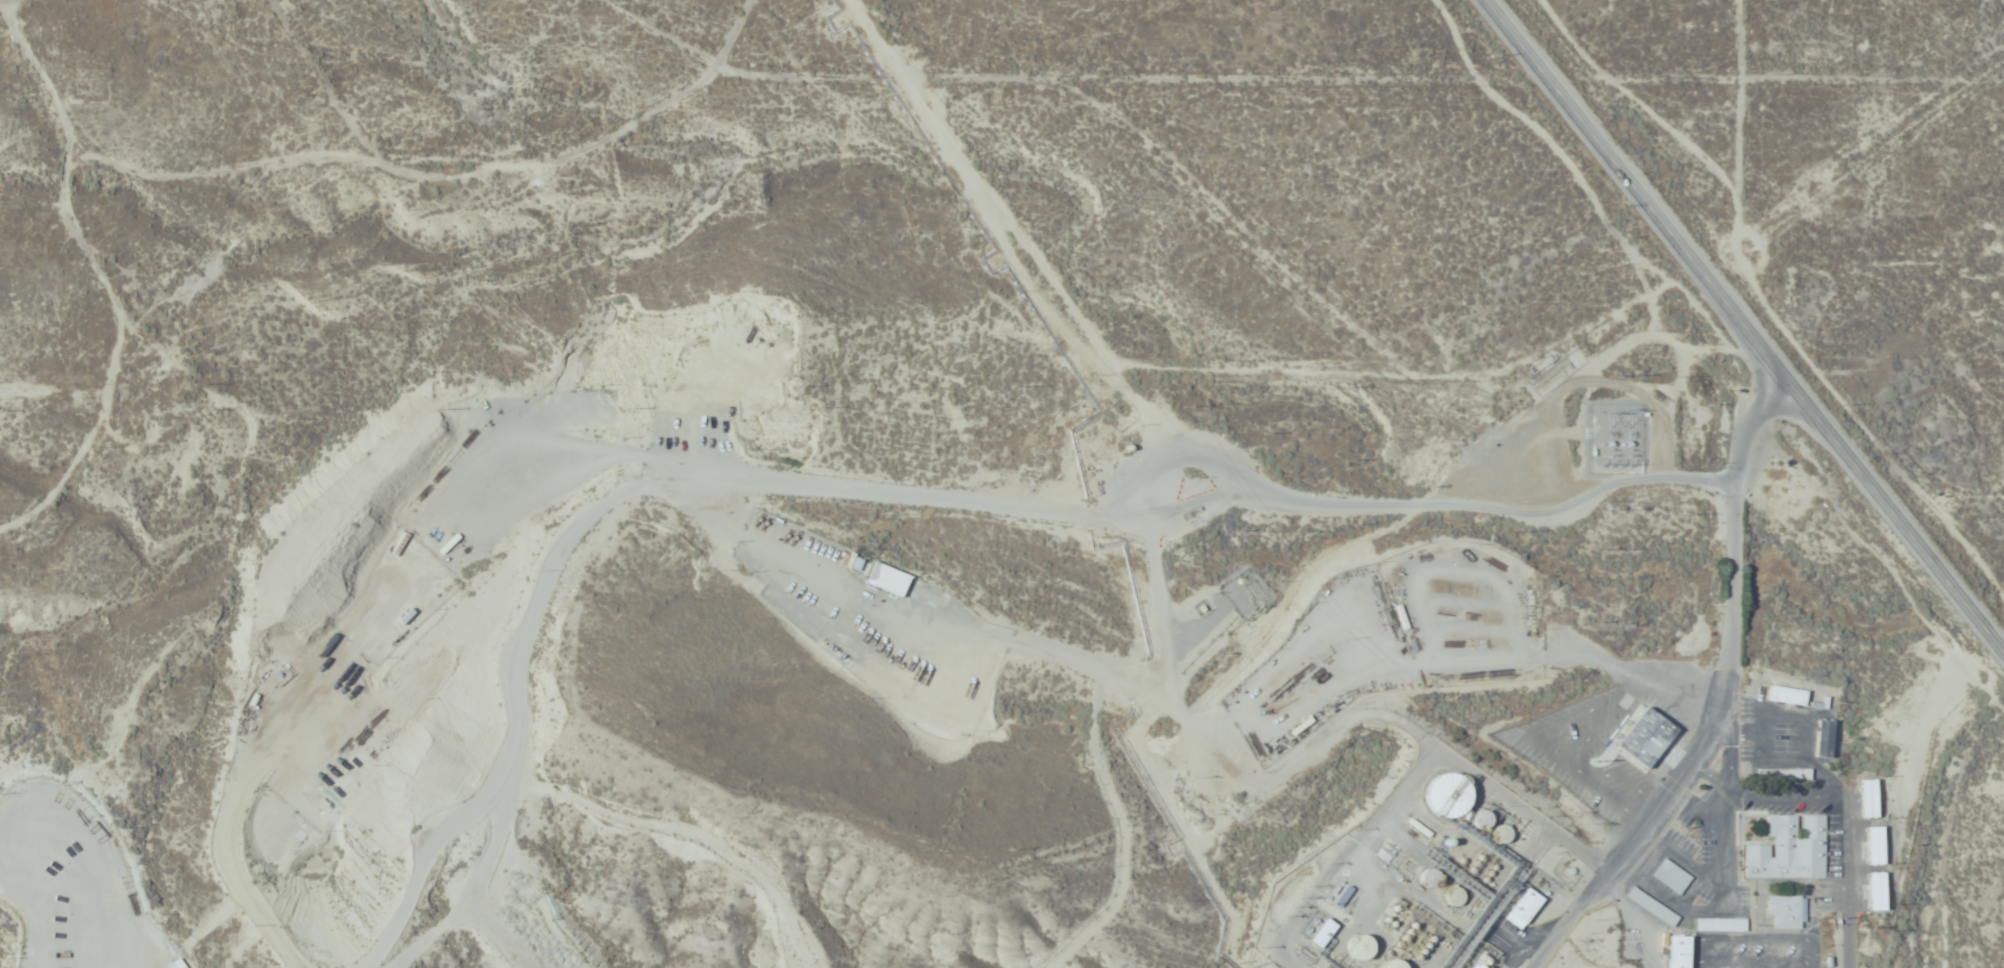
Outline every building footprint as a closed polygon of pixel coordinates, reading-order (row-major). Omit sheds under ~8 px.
[(912,577),(877,561),(868,582),(903,598),(912,577)] [(1803,706),(1805,690),(1767,686),(1765,702),(1803,706)] [(1645,770),(1673,728),(1640,707),(1613,748),(1645,770)] [(1266,729),(1281,748),(1287,744),(1271,725),(1266,729)] [(1426,810),(1447,824),(1469,792),(1449,778),(1426,810)] [(1823,878),(1824,815),(1798,815),(1767,815),(1766,837),(1773,837),(1773,845),(1744,845),(1744,878),(1823,878)] [(1679,896),(1692,878),(1665,858),(1652,875),(1679,896)] [(1626,897),(1673,927),(1680,917),(1633,887),(1626,897)] [(1505,919),(1522,930),(1541,899),(1524,888),(1505,919)] [(1773,929),(1802,929),(1802,893),(1768,893),(1768,920),(1773,920),(1773,929)] [(1310,941),(1321,950),(1338,926),(1326,918),(1310,941)] [(1369,937),(1348,939),(1350,962),(1371,960),(1369,937)] [(1669,937),(1669,967),(1688,967),(1688,937),(1669,937)]
